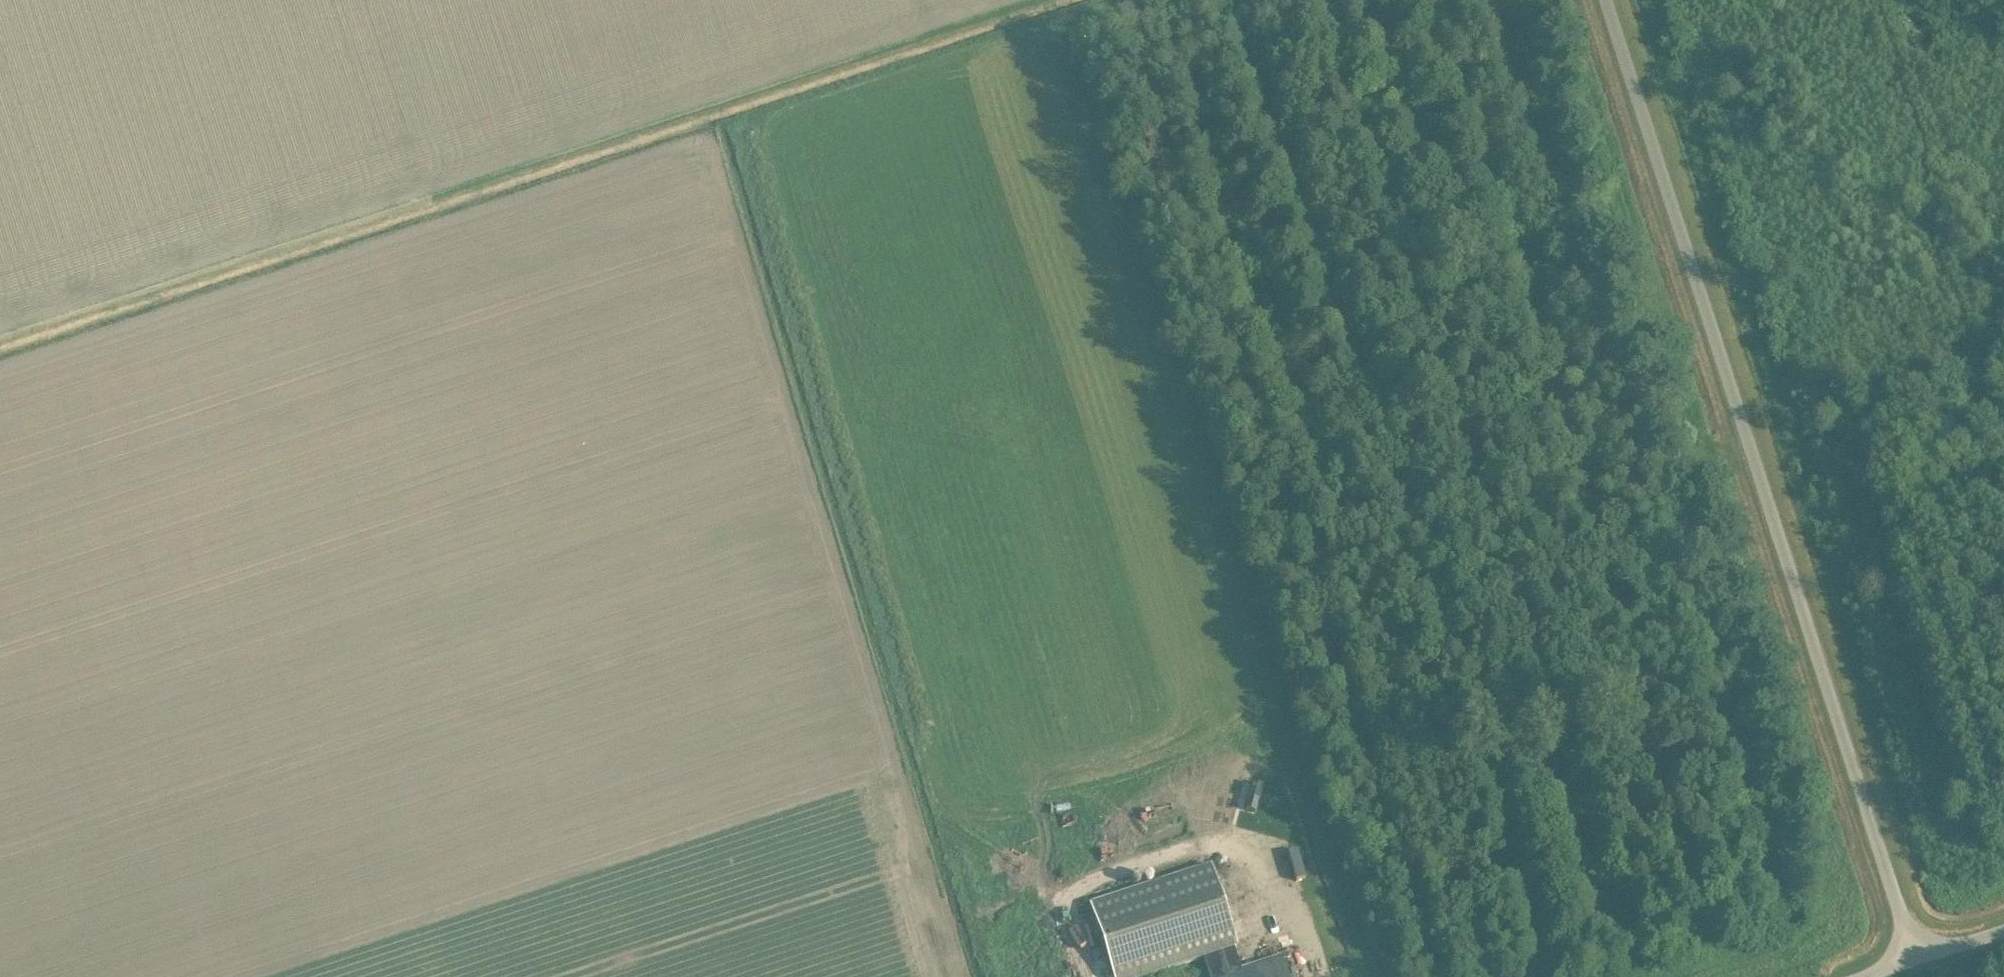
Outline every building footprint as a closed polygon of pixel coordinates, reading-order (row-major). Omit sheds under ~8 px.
[(1090,903),(1114,976),(1138,976),(1203,956),(1233,946),(1236,945),(1209,865),(1090,903)] [(1203,956),(1209,976),(1286,976),(1279,956),(1240,968),(1233,946),(1203,956)]
